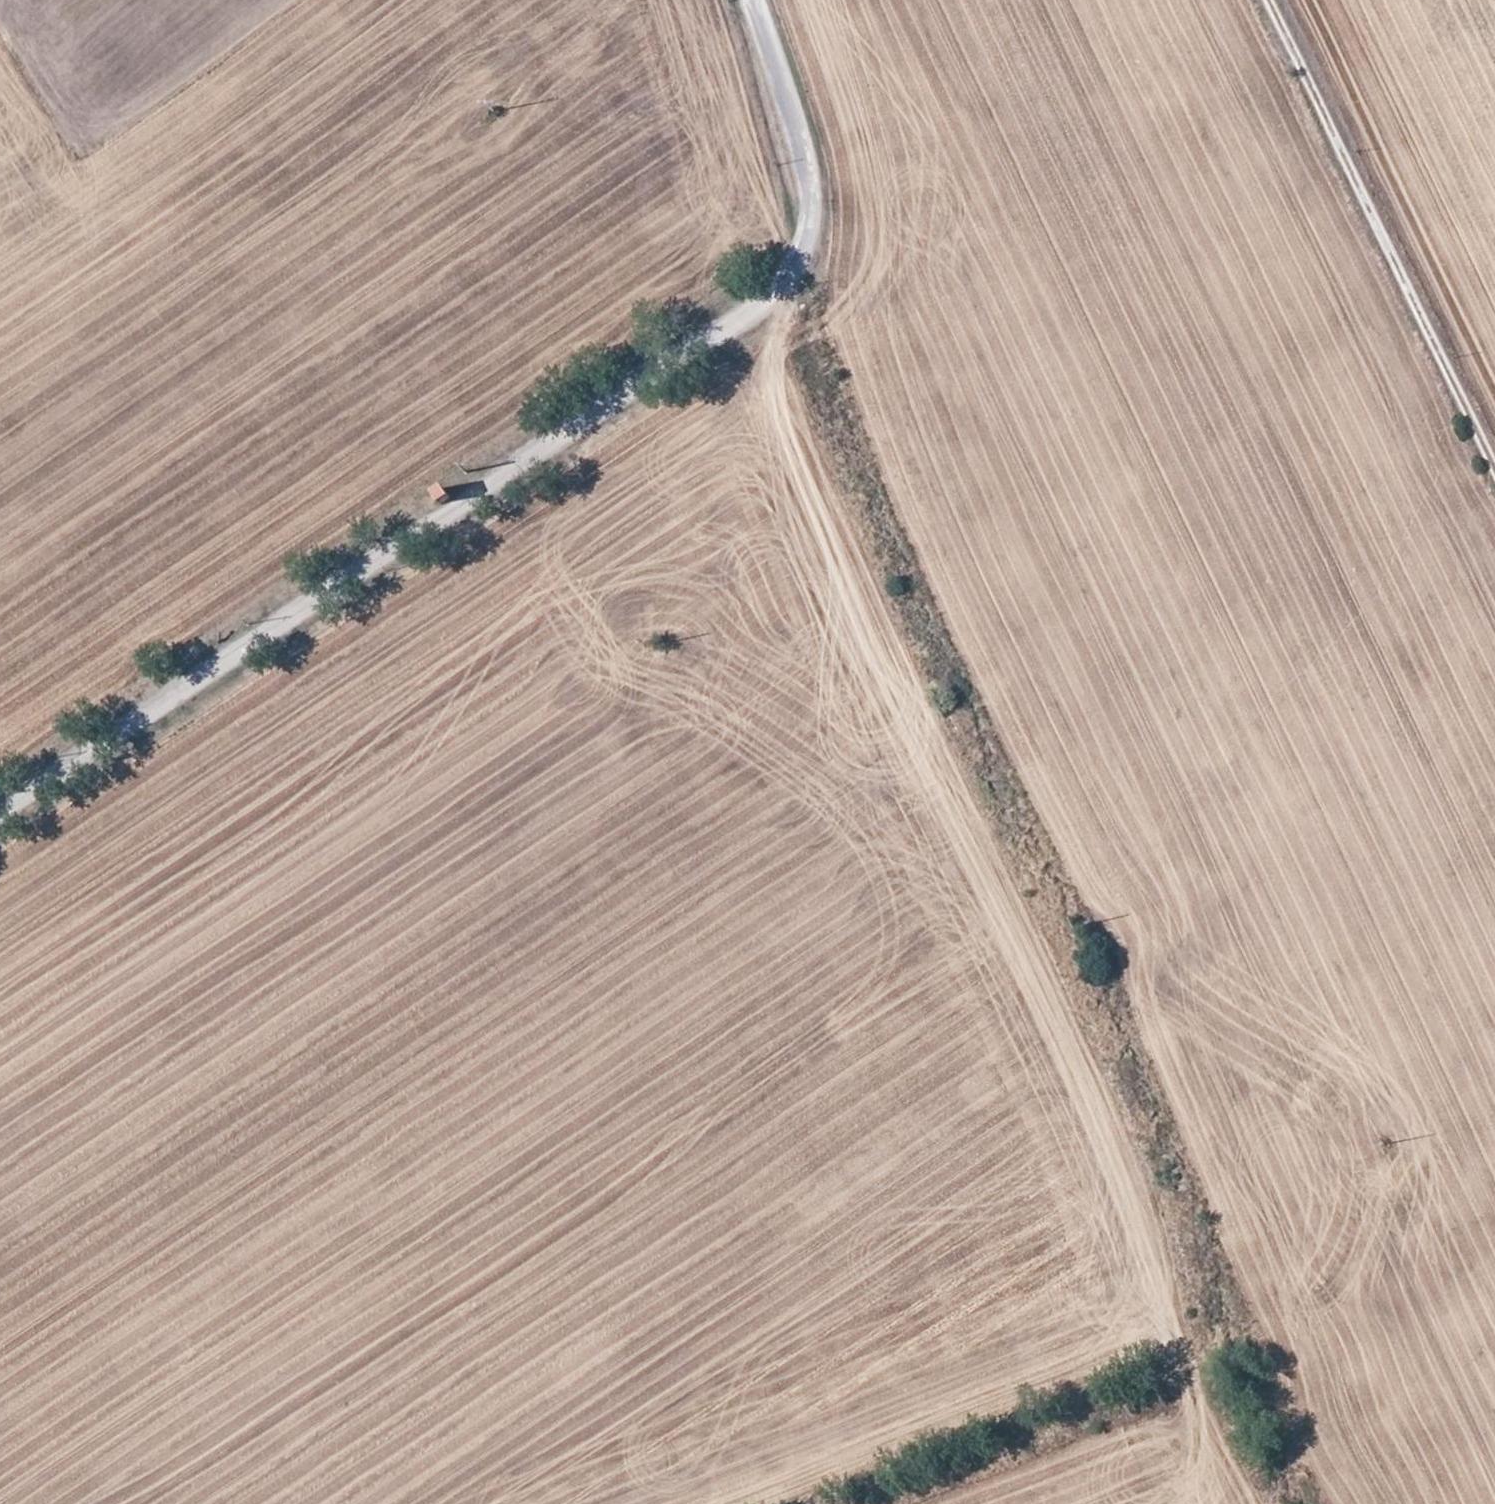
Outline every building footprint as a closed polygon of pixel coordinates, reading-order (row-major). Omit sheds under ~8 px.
[(438,505),(451,497),(445,489),(433,496),(438,505)]
